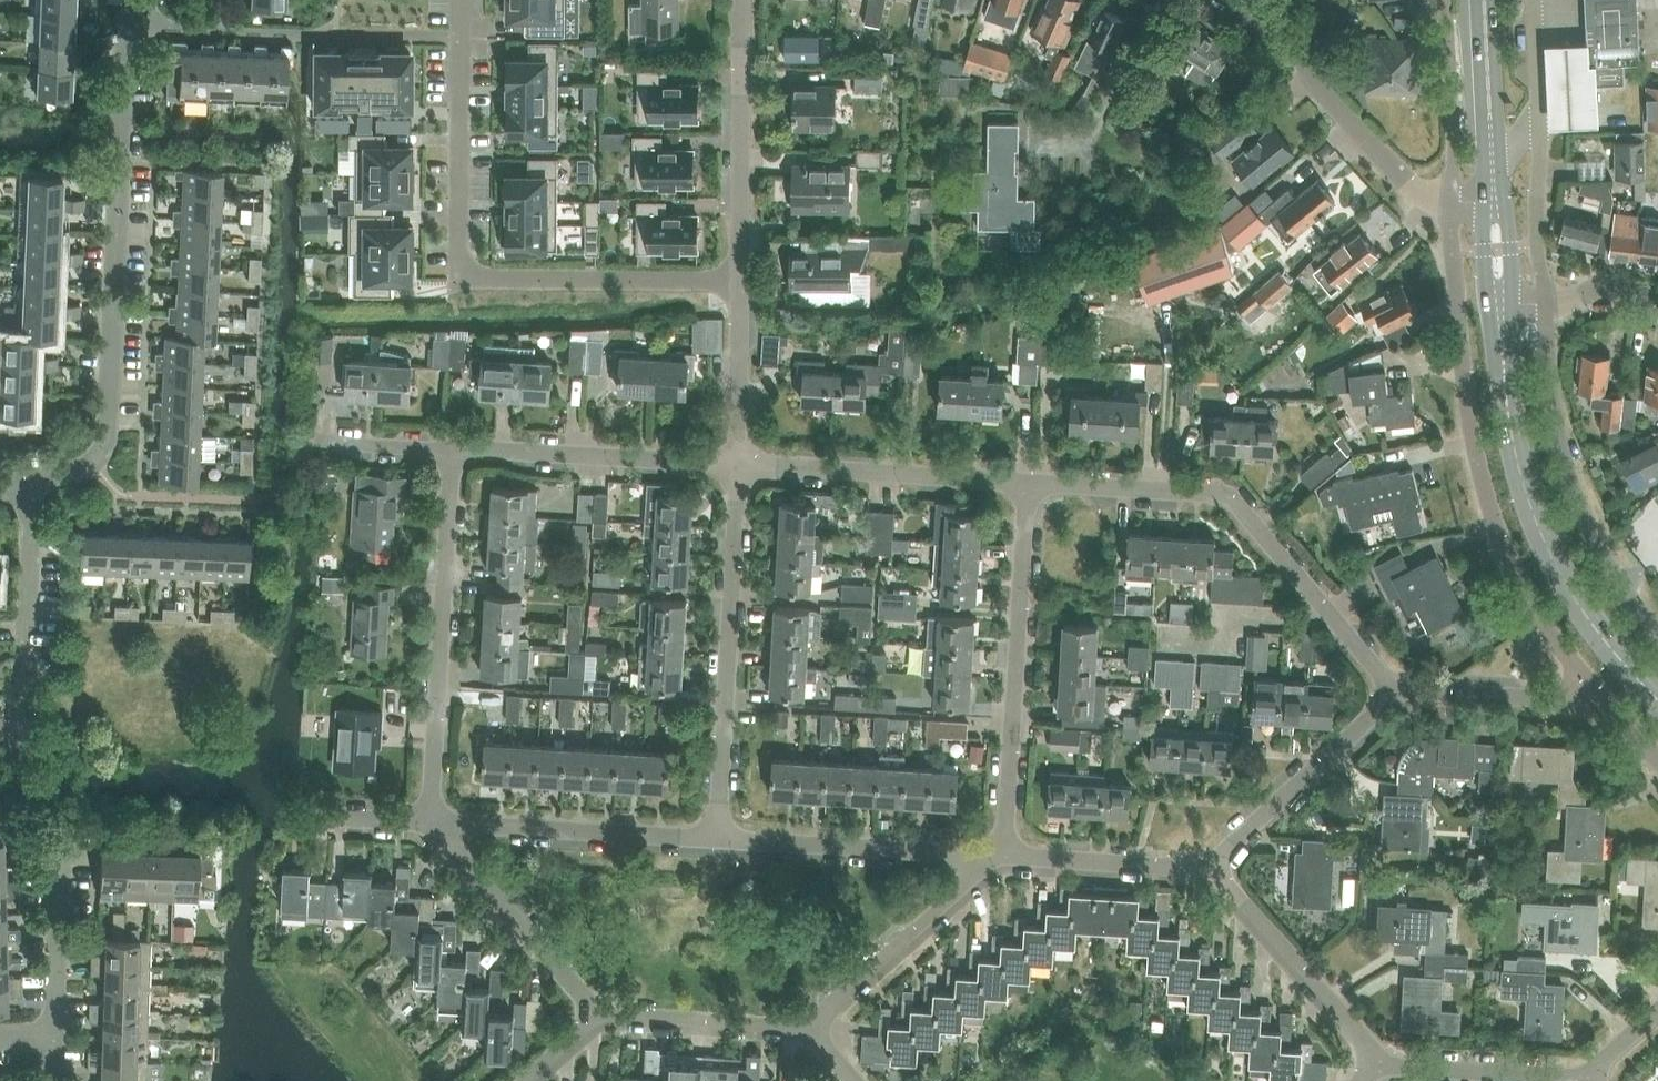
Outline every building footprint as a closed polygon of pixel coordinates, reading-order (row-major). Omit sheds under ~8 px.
[(39,14),(78,16),(78,0),(40,0),(39,14)] [(334,8),(334,0),(322,0),(322,8),(334,8)] [(565,0),(509,0),(509,2),(505,2),(505,17),(509,17),(528,17),(527,34),(526,34),(526,35),(565,35),(565,18),(565,0)] [(629,47),(674,46),(674,32),(679,32),(678,0),(628,0),(629,47)] [(867,24),(884,27),(888,0),(870,0),(867,24)] [(928,23),(929,23),(933,5),(931,5),(932,0),(917,0),(913,22),(916,23),(912,46),(924,47),(928,23)] [(986,13),(988,13),(987,15),(1005,21),(1006,18),(1016,21),(1023,0),(990,0),(986,13)] [(1058,50),(1061,44),(1065,46),(1071,34),(1072,35),(1079,19),(1073,16),(1080,0),(1048,0),(1047,4),(1043,2),(1036,19),(1031,31),(1053,40),(1045,56),(1054,60),(1047,75),(1058,81),(1070,56),(1058,50)] [(1590,35),(1592,86),(1625,84),(1625,76),(1634,75),(1633,63),(1641,63),(1639,32),(1638,0),(1588,0),(1590,35)] [(1084,95),(1098,97),(1111,73),(1103,68),(1126,20),(1103,9),(1100,14),(1096,15),(1093,21),(1095,25),(1079,57),(1098,67),(1084,95)] [(253,12),(252,20),(260,21),(261,12),(253,12)] [(39,14),(38,41),(73,43),(73,37),(77,37),(78,16),(39,14)] [(1360,17),(1344,14),(1338,43),(1354,47),(1360,17)] [(1410,17),(1395,17),(1394,27),(1409,27),(1410,17)] [(1186,75),(1208,89),(1232,49),(1187,22),(1171,48),(1194,62),(1186,75)] [(820,35),(785,34),(784,59),(819,59),(820,35)] [(1365,91),(1392,92),(1395,40),(1368,38),(1365,91)] [(1395,40),(1392,92),(1418,94),(1421,41),(1395,40)] [(38,41),(37,68),(75,70),(76,47),(73,47),(73,43),(38,41)] [(186,47),(186,42),(169,41),(166,98),(211,100),(239,101),(265,103),(286,103),(288,56),(292,56),(293,46),(281,46),(281,51),(266,50),(266,45),(254,45),(254,49),(239,49),(240,44),(228,44),(227,48),(213,48),(213,43),(201,42),(201,47),(186,47)] [(596,41),(583,42),(584,54),(596,54),(596,41)] [(972,41),(970,47),(964,68),(1005,81),(1013,54),(972,41)] [(507,60),(507,84),(558,85),(558,42),(529,42),(529,60),(507,60)] [(1545,46),(1549,129),(1599,126),(1596,66),(1589,66),(1588,44),(1545,46)] [(880,49),(878,60),(893,62),(894,51),(880,49)] [(894,51),(893,62),(904,63),(906,53),(894,51)] [(351,102),(355,102),(355,124),(368,124),(368,102),(382,102),(382,106),(384,106),(384,108),(410,108),(410,100),(409,100),(410,53),(314,52),(314,107),(340,108),(340,102),(351,102)] [(934,68),(960,72),(962,58),(936,55),(934,68)] [(1148,56),(1133,85),(1135,86),(1148,92),(1163,64),(1162,63),(1150,57),(1148,56)] [(75,70),(37,68),(36,95),(56,96),(55,106),(70,107),(71,89),(74,89),(75,70)] [(883,68),(879,68),(856,68),(855,91),(883,91),(883,68)] [(698,120),(698,85),(681,85),(681,84),(666,85),(666,72),(639,71),(639,120),(666,120),(666,121),(681,121),(681,120),(698,120)] [(940,76),(941,94),(978,93),(977,74),(940,76)] [(558,85),(507,84),(507,86),(509,86),(508,108),(507,108),(507,109),(558,109),(558,91),(558,85)] [(1647,129),(1657,129),(1657,85),(1645,86),(1647,129)] [(793,129),(836,130),(837,86),(794,86),(793,129)] [(1135,86),(1128,100),(1141,107),(1148,92),(1135,86)] [(1084,95),(1075,107),(1086,109),(1098,97),(1084,95)] [(558,109),(507,109),(507,134),(529,134),(529,147),(558,147),(558,109)] [(1255,130),(1242,114),(1209,140),(1222,156),(1255,130)] [(1206,130),(1183,117),(1170,138),(1193,152),(1206,130)] [(348,118),(314,118),(314,131),(348,131),(348,118)] [(409,131),(409,132),(410,132),(410,118),(375,118),(375,131),(409,131)] [(1019,149),(1019,123),(988,122),(988,170),(974,169),(974,189),(965,188),(965,209),(978,209),(978,228),(1017,229),(1017,248),(1040,248),(1041,228),(1035,228),(1036,197),(1018,197),(1019,172),(1016,172),(1016,149),(1019,149)] [(1272,127),(1244,151),(1232,160),(1244,174),(1252,184),(1264,174),(1265,175),(1281,162),(1293,152),(1272,127)] [(1616,141),(1615,141),(1616,166),(1619,166),(1619,177),(1635,177),(1635,191),(1644,190),(1643,141),(1642,131),(1616,132),(1616,141)] [(409,174),(409,163),(413,163),(413,147),(382,147),(382,135),(383,135),(383,134),(348,133),(348,148),(353,148),(353,173),(409,174)] [(693,185),(693,150),(676,150),(668,150),(661,150),(661,137),(634,137),(634,152),(636,152),(636,185),(661,185),(661,186),(676,186),(676,185),(693,185)] [(882,166),(882,151),(858,151),(857,166),(882,166)] [(558,158),(529,158),(529,176),(507,176),(506,201),(557,201),(558,158)] [(809,209),(851,210),(852,165),(794,165),(794,197),(792,197),(792,205),(809,205),(809,209)] [(184,179),(183,194),(222,196),(229,197),(229,182),(222,182),(223,172),(178,170),(177,178),(184,179)] [(409,185),(409,174),(353,173),(353,213),(383,213),(382,213),(382,200),(413,200),(413,185),(409,185)] [(253,185),(264,186),(265,174),(253,174),(253,185)] [(27,194),(27,204),(61,205),(61,198),(62,178),(28,176),(28,178),(22,182),(22,188),(27,194)] [(1279,212),(1297,233),(1335,201),(1317,180),(1279,212)] [(1582,180),(1578,191),(1602,197),(1599,209),(1610,212),(1612,205),(1612,198),(1611,190),(1608,190),(1608,181),(1582,180)] [(1258,213),(1249,203),(1219,227),(1132,258),(1148,303),(1232,273),(1227,250),(1238,247),(1279,212),(1296,198),(1288,188),(1258,213)] [(1644,190),(1635,191),(1636,200),(1645,199),(1644,190)] [(176,210),(176,218),(221,220),(222,196),(183,194),(182,210),(176,210)] [(61,205),(61,210),(72,210),(73,199),(61,198),(61,205)] [(73,199),(72,210),(84,211),(84,206),(84,199),(73,199)] [(557,201),(506,201),(506,202),(508,202),(508,224),(502,224),(502,225),(557,225),(557,201)] [(600,202),(586,201),(586,225),(600,225),(600,202)] [(697,251),(697,216),(680,216),(680,215),(665,215),(665,202),(638,202),(638,250),(665,251),(680,251),(697,251)] [(26,221),(25,230),(60,232),(61,210),(61,205),(27,204),(21,208),(21,215),(26,221)] [(241,209),(240,221),(242,221),(251,221),(252,210),(252,209),(241,209)] [(252,210),(251,221),(263,221),(263,210),(252,210)] [(327,213),(312,213),(313,232),(327,232),(327,213)] [(408,254),(409,243),(412,243),(412,241),(412,227),(390,227),(390,215),(391,215),(391,214),(383,213),(353,213),(348,213),(348,253),(353,253),(408,254)] [(1610,254),(1637,258),(1643,216),(1615,213),(1610,254)] [(1560,239),(1605,252),(1609,227),(1566,216),(1560,239)] [(1637,258),(1657,260),(1657,218),(1643,216),(1637,258)] [(181,242),(220,244),(220,239),(221,220),(176,218),(175,226),(182,227),(181,242)] [(242,228),(242,230),(251,231),(251,221),(242,221),(242,228)] [(263,221),(251,221),(251,231),(250,234),(262,234),(263,221)] [(557,225),(502,225),(502,243),(506,243),(506,250),(557,250),(557,225)] [(586,225),(586,254),(599,254),(600,225),(586,225)] [(25,248),(24,257),(58,259),(59,252),(60,232),(25,230),(20,235),(19,242),(25,248)] [(1316,255),(1340,285),(1378,255),(1360,233),(1348,243),(1346,241),(1332,252),(1328,246),(1316,255)] [(792,249),(792,288),(851,289),(851,265),(860,265),(866,249),(866,235),(842,235),(842,249),(792,249)] [(925,256),(925,235),(881,235),(881,250),(916,250),(916,256),(925,256)] [(174,258),(173,266),(219,268),(220,244),(181,242),(180,258),(174,258)] [(58,259),(58,263),(70,264),(70,252),(59,252),(58,259)] [(70,252),(70,264),(81,264),(82,260),(82,253),(70,252)] [(408,254),(353,253),(353,296),(391,296),(391,294),(390,294),(390,280),(412,280),(412,265),(408,265),(408,254)] [(24,274),(23,284),(57,285),(58,263),(58,259),(24,257),(19,262),(18,268),(24,274)] [(250,259),(249,269),(261,269),(261,259),(250,259)] [(1378,260),(1369,268),(1373,272),(1382,265),(1378,260)] [(179,274),(179,290),(218,292),(219,268),(173,266),(173,274),(179,274)] [(261,269),(249,269),(248,282),(260,282),(261,269)] [(1279,271),(1255,292),(1238,306),(1245,315),(1263,301),(1268,307),(1293,286),(1279,271)] [(22,301),(22,310),(56,312),(56,305),(57,285),(23,284),(17,288),(17,295),(22,301)] [(1360,304),(1370,323),(1375,334),(1381,331),(1388,346),(1411,334),(1405,323),(1417,316),(1402,285),(1389,292),(1388,290),(1360,304)] [(172,306),(171,314),(217,316),(218,292),(179,290),(178,306),(172,306)] [(1322,316),(1338,334),(1357,318),(1342,300),(1322,316)] [(56,312),(56,316),(67,317),(68,305),(56,305),(56,312)] [(68,305),(67,317),(79,317),(79,313),(80,306),(68,305)] [(248,306),(247,316),(259,317),(259,307),(248,306)] [(799,307),(777,307),(777,317),(799,317),(799,307)] [(22,310),(21,337),(35,338),(55,339),(56,316),(56,312),(22,310)] [(177,322),(177,337),(203,339),(203,341),(215,341),(217,316),(171,314),(171,322),(177,322)] [(259,317),(247,316),(247,330),(258,330),(259,317)] [(707,351),(722,351),(722,318),(707,318),(707,351)] [(889,353),(889,355),(904,356),(906,328),(891,327),(889,352),(889,353)] [(589,329),(588,339),(604,340),(604,328),(589,329)] [(571,330),(571,340),(587,341),(587,339),(588,339),(589,329),(571,330)] [(433,367),(449,368),(452,330),(436,330),(435,341),(433,367)] [(452,330),(449,368),(465,369),(467,330),(452,330)] [(923,331),(907,330),(904,375),(920,376),(923,331)] [(381,349),(381,335),(372,334),(372,348),(381,349)] [(788,336),(779,335),(764,334),(762,364),(778,365),(779,343),(787,344),(788,336)] [(1038,384),(1039,364),(1040,337),(1040,336),(1018,335),(1016,363),(1012,363),(1011,379),(1019,379),(1019,382),(1038,384)] [(1,363),(34,364),(34,357),(35,338),(21,337),(2,336),(0,337),(0,353),(1,354),(1,363)] [(315,361),(329,362),(332,362),(333,337),(316,336),(315,361)] [(158,353),(158,361),(202,363),(203,341),(203,339),(177,337),(166,337),(165,354),(158,353)] [(1040,337),(1040,339),(1039,364),(1054,364),(1055,338),(1040,337)] [(569,371),(586,372),(588,339),(587,339),(587,341),(571,340),(569,371)] [(588,339),(586,372),(602,373),(604,340),(588,339)] [(1073,341),(1074,358),(1101,356),(1100,340),(1073,341)] [(1302,342),(1301,341),(1287,353),(1293,363),(1301,359),(1303,355),(1305,351),(1305,346),(1302,342)] [(482,394),(516,396),(518,358),(519,359),(519,353),(520,346),(483,344),(483,358),(471,357),(470,372),(484,372),(482,394)] [(518,358),(516,396),(549,398),(551,361),(533,359),(533,347),(520,346),(519,353),(519,359),(518,358)] [(381,361),(378,398),(409,400),(412,363),(410,363),(411,356),(382,349),(382,354),(381,361)] [(620,391),(653,393),(656,351),(616,349),(614,369),(621,370),(620,391)] [(1353,401),(1369,400),(1372,424),(1386,422),(1387,426),(1415,423),(1412,393),(1388,395),(1383,349),(1316,376),(1318,392),(1352,387),(1353,401)] [(656,351),(653,393),(686,395),(687,374),(694,374),(695,354),(656,351)] [(233,352),(232,364),(244,365),(245,353),(233,352)] [(347,396),(378,398),(381,361),(382,354),(366,353),(366,360),(349,359),(347,396)] [(245,354),(245,363),(256,364),(257,355),(245,354)] [(1578,356),(1576,370),(1580,370),(1578,388),(1593,390),(1591,403),(1604,404),(1601,425),(1619,427),(1622,397),(1623,393),(1606,392),(1610,357),(1582,354),(1582,356),(1578,356)] [(34,364),(34,369),(45,369),(46,358),(34,357),(34,364)] [(46,358),(45,369),(57,370),(57,365),(58,358),(46,358)] [(803,403),(834,405),(836,371),(824,371),(825,362),(799,360),(798,374),(805,374),(803,403)] [(164,370),(163,386),(201,387),(202,363),(158,361),(158,369),(164,370)] [(1145,388),(1161,389),(1163,362),(1147,361),(1145,388)] [(836,371),(834,405),(865,406),(866,393),(879,393),(880,373),(881,364),(878,364),(848,362),(847,372),(836,371)] [(1106,363),(1093,362),(1092,377),(1106,378),(1106,363)] [(33,391),(34,369),(34,364),(1,363),(0,363),(0,390),(33,391)] [(256,364),(245,363),(244,377),(256,378),(256,364)] [(973,376),(971,413),(1002,415),(1004,379),(988,377),(988,372),(989,372),(990,364),(973,363),(973,371),(972,376),(973,376)] [(1644,400),(1647,400),(1645,410),(1645,413),(1657,414),(1657,366),(1648,365),(1645,399),(1644,400)] [(1176,403),(1193,404),(1194,382),(1217,383),(1218,371),(1179,369),(1176,403)] [(940,411),(971,413),(973,376),(972,376),(942,375),(940,411)] [(156,401),(156,409),(200,411),(201,387),(163,386),(163,401),(156,401)] [(1071,430),(1104,432),(1106,397),(1086,396),(1087,389),(1067,388),(1065,406),(1072,406),(1071,430)] [(0,390),(0,426),(12,426),(12,417),(32,418),(33,391),(0,390)] [(1106,397),(1104,432),(1138,435),(1139,410),(1146,411),(1147,393),(1127,391),(1127,398),(1106,397)] [(1622,397),(1619,427),(1635,429),(1637,410),(1638,399),(1622,397)] [(230,413),(242,413),(254,414),(254,402),(231,401),(230,413)] [(1211,450),(1242,452),(1245,405),(1235,405),(1234,418),(1213,416),(1213,418),(1203,417),(1202,436),(1212,437),(1211,450)] [(1245,405),(1242,452),(1274,454),(1275,419),(1268,419),(1269,406),(1245,405)] [(162,417),(161,433),(199,435),(200,411),(156,409),(156,417),(162,417)] [(254,414),(242,413),(242,425),(253,426),(254,414)] [(1601,427),(1600,434),(1609,436),(1610,428),(1601,427)] [(154,449),(154,457),(197,459),(199,435),(161,433),(160,449),(154,449)] [(1341,435),(1335,441),(1341,447),(1348,456),(1352,452),(1341,435)] [(1657,441),(1657,440),(1621,458),(1636,488),(1657,477),(1657,441)] [(1330,456),(1327,452),(1300,475),(1311,487),(1348,456),(1341,447),(1330,456)] [(241,450),(240,465),(252,465),(252,450),(241,450)] [(197,459),(154,457),(153,465),(160,465),(159,482),(196,484),(197,459)] [(1355,469),(1352,457),(1336,470),(1337,473),(1355,469)] [(317,480),(337,481),(338,464),(318,463),(317,480)] [(252,465),(240,465),(240,473),(252,473),(252,465)] [(1326,486),(1320,491),(1323,504),(1343,499),(1344,504),(1351,529),(1376,522),(1373,512),(1390,507),(1393,518),(1397,535),(1422,528),(1418,509),(1422,508),(1413,470),(1399,473),(1383,477),(1382,472),(1353,480),(1352,476),(1333,481),(1334,484),(1326,486)] [(356,475),(356,489),(352,544),(392,547),(395,494),(404,494),(405,478),(356,475)] [(648,483),(645,523),(657,524),(691,526),(693,497),(677,496),(677,485),(648,483)] [(493,487),(491,514),(536,517),(538,490),(493,487)] [(579,493),(577,519),(592,520),(592,519),(593,494),(579,493)] [(596,494),(594,519),(607,520),(608,494),(596,494)] [(938,501),(937,541),(944,542),(944,541),(980,544),(982,514),(971,514),(972,504),(938,501)] [(782,502),(780,531),(815,534),(816,504),(782,502)] [(869,510),(867,537),(880,538),(893,539),(895,512),(869,510)] [(491,514),(490,540),(536,543),(536,542),(533,541),(533,531),(527,531),(527,517),(536,517),(491,514)] [(594,521),(593,535),(606,535),(607,520),(594,519),(594,521)] [(656,534),(655,552),(689,554),(691,526),(657,524),(645,523),(645,534),(656,534)] [(574,524),(573,545),(573,547),(579,547),(580,544),(586,545),(586,546),(587,546),(588,525),(574,524)] [(780,531),(779,560),(814,562),(821,563),(822,547),(823,534),(815,534),(780,531)] [(79,572),(104,573),(105,535),(81,534),(79,572)] [(1155,578),(1156,570),(1158,536),(1128,534),(1126,577),(1155,578)] [(104,573),(128,573),(129,536),(105,535),(104,573)] [(128,573),(152,574),(153,537),(129,536),(128,573)] [(1172,579),(1183,580),(1184,572),(1185,572),(1187,538),(1158,536),(1156,570),(1172,571),(1172,579)] [(152,574),(176,575),(177,538),(153,537),(152,574)] [(866,553),(879,554),(880,538),(867,537),(866,553)] [(176,575),(200,576),(201,539),(177,538),(176,575)] [(880,538),(879,554),(892,554),(893,539),(880,538)] [(1211,600),(1224,601),(1226,575),(1232,575),(1234,551),(1215,550),(1215,540),(1187,538),(1185,572),(1184,572),(1183,580),(1183,582),(1199,582),(1199,575),(1213,575),(1211,600)] [(200,576),(223,577),(225,540),(201,539),(200,576)] [(225,540),(223,577),(248,578),(250,541),(225,540)] [(499,568),(498,581),(523,582),(524,569),(535,569),(536,543),(490,540),(488,567),(499,568)] [(937,541),(935,569),(943,570),(978,572),(980,544),(944,541),(944,542),(937,541)] [(573,545),(571,569),(585,569),(587,546),(586,546),(586,545),(580,544),(579,547),(573,547),(573,545)] [(689,554),(655,552),(653,582),(688,584),(689,554)] [(1409,611),(1419,606),(1430,629),(1462,614),(1445,578),(1447,577),(1437,557),(1409,570),(1400,552),(1374,565),(1384,585),(1391,599),(1400,593),(1409,611)] [(0,560),(0,574),(8,574),(8,560),(0,560)] [(814,562),(779,560),(777,589),(813,591),(814,574),(820,575),(821,563),(814,562)] [(978,572),(943,570),(935,569),(934,585),(942,586),(941,599),(976,601),(978,572)] [(594,585),(620,586),(621,573),(595,571),(594,585)] [(1224,601),(1238,602),(1239,575),(1232,575),(1226,575),(1224,601)] [(1238,602),(1250,603),(1251,576),(1239,575),(1238,602)] [(327,588),(346,589),(346,576),(327,576),(327,588)] [(1251,576),(1250,603),(1263,604),(1264,577),(1251,576)] [(486,593),(485,621),(521,623),(523,582),(498,581),(497,594),(486,593)] [(843,584),(842,600),(873,601),(874,586),(843,584)] [(354,598),(351,651),(386,653),(389,602),(393,602),(394,588),(367,586),(366,598),(354,598)] [(593,604),(619,606),(619,593),(593,591),(593,604)] [(881,592),(880,605),(917,607),(918,594),(881,592)] [(1113,611),(1120,612),(1126,613),(1129,593),(1116,592),(1113,611)] [(642,628),(650,629),(685,631),(687,601),(644,599),(641,601),(640,624),(642,628)] [(1170,622),(1181,623),(1182,603),(1171,602),(1170,622)] [(1182,603),(1181,623),(1192,623),(1193,603),(1182,603)] [(78,616),(90,616),(91,605),(78,604),(78,616)] [(569,604),(568,626),(568,623),(575,624),(575,629),(581,629),(583,604),(569,604)] [(917,607),(880,605),(879,617),(917,620),(917,607)] [(842,606),(841,622),(857,623),(857,640),(869,640),(870,623),(872,623),(873,608),(842,606)] [(115,618),(125,619),(125,607),(115,607),(115,618)] [(125,607),(125,619),(138,619),(139,607),(125,607)] [(776,607),(774,636),(808,638),(810,609),(776,607)] [(163,620),(173,620),(174,609),(163,608),(163,620)] [(174,609),(173,620),(186,621),(186,609),(174,609)] [(211,622),(222,622),(222,611),(211,610),(211,622)] [(222,611),(222,622),(234,623),(234,611),(222,611)] [(926,645),(938,646),(973,648),(975,619),(928,616),(926,645)] [(485,621),(483,647),(519,649),(521,623),(485,621)] [(568,626),(566,648),(580,649),(581,629),(575,629),(575,624),(568,623),(568,626)] [(1064,624),(1062,654),(1098,656),(1100,627),(1064,624)] [(650,629),(649,646),(649,657),(683,659),(685,631),(650,629)] [(1247,667),(1261,667),(1263,636),(1249,635),(1247,667)] [(774,636),(772,665),(807,667),(808,638),(774,636)] [(1299,660),(1310,660),(1311,640),(1300,640),(1299,660)] [(1311,640),(1310,660),(1321,661),(1322,641),(1311,640)] [(587,643),(586,654),(606,656),(607,644),(587,643)] [(683,659),(649,657),(649,646),(641,645),(638,686),(681,688),(683,659)] [(928,674),(936,674),(971,677),(973,648),(938,646),(937,662),(929,661),(928,674)] [(1130,646),(1129,657),(1149,659),(1149,648),(1130,646)] [(519,649),(483,647),(482,674),(528,677),(530,650),(519,649)] [(1513,655),(1516,661),(1523,658),(1520,652),(1513,655)] [(873,660),(872,671),(885,672),(886,654),(873,653),(873,660)] [(1062,654),(1061,682),(1096,684),(1097,669),(1103,669),(1104,656),(1098,656),(1062,654)] [(1149,659),(1129,657),(1129,669),(1148,670),(1149,659)] [(852,670),(872,671),(873,660),(853,659),(852,670)] [(1170,707),(1181,707),(1182,687),(1181,687),(1167,686),(1169,660),(1156,659),(1155,686),(1172,687),(1170,707)] [(1182,660),(1169,660),(1167,686),(1181,687),(1182,660)] [(1181,687),(1182,687),(1181,707),(1193,707),(1195,661),(1182,660),(1181,687)] [(1202,662),(1200,688),(1213,689),(1215,662),(1202,662)] [(1228,663),(1215,662),(1213,689),(1226,690),(1228,663)] [(1226,690),(1213,689),(1200,688),(1200,689),(1210,690),(1208,710),(1220,709),(1220,702),(1221,690),(1239,691),(1241,664),(1228,663),(1226,690)] [(817,667),(807,667),(772,665),(771,694),(805,696),(806,679),(816,680),(817,667)] [(971,677),(936,674),(934,704),(969,706),(971,677)] [(584,693),(585,679),(585,678),(568,677),(553,676),(552,691),(584,693)] [(1252,717),(1279,719),(1281,689),(1282,681),(1282,678),(1255,676),(1252,717)] [(585,679),(584,693),(610,694),(611,681),(585,679)] [(1279,719),(1305,721),(1308,683),(1282,681),(1281,689),(1279,719)] [(1096,684),(1061,682),(1059,712),(1095,714),(1096,684)] [(1308,683),(1305,721),(1333,723),(1335,684),(1308,683)] [(1238,703),(1239,691),(1221,690),(1220,702),(1238,703)] [(870,710),(870,703),(870,696),(836,694),(836,708),(870,710)] [(522,695),(508,695),(507,722),(520,723),(522,695)] [(870,696),(870,703),(870,710),(896,712),(897,698),(870,696)] [(575,699),(561,698),(559,725),(573,726),(575,699)] [(627,702),(614,701),(612,729),(626,729),(627,702)] [(661,704),(660,719),(673,720),(673,705),(661,704)] [(381,740),(382,713),(339,710),(335,767),(374,770),(376,739),(381,740)] [(775,726),(788,726),(789,711),(776,711),(775,726)] [(821,741),(835,742),(836,715),(823,714),(821,741)] [(863,726),(875,726),(876,717),(864,716),(863,726)] [(1125,716),(1124,726),(1144,727),(1145,717),(1125,716)] [(876,717),(875,726),(874,744),(888,745),(889,718),(876,717)] [(940,748),(941,736),(942,720),(928,720),(927,747),(940,748)] [(968,722),(942,720),(941,736),(967,738),(968,722)] [(1144,727),(1124,726),(1124,738),(1144,740),(1144,734),(1144,727)] [(1078,749),(1080,750),(1082,729),(1051,727),(1049,748),(1078,750),(1078,749)] [(1082,729),(1080,750),(1090,750),(1091,730),(1082,729)] [(1150,763),(1177,765),(1179,735),(1152,733),(1150,763)] [(69,752),(84,752),(85,736),(70,735),(69,752)] [(1177,765),(1204,767),(1206,737),(1179,735),(1177,765)] [(1206,737),(1204,767),(1231,769),(1233,739),(1206,737)] [(537,781),(563,783),(565,747),(565,740),(556,739),(556,746),(539,745),(537,781)] [(1399,770),(1398,783),(1434,785),(1435,774),(1472,776),(1472,768),(1479,768),(1477,790),(1494,791),(1497,743),(1474,741),(1474,742),(1473,742),(1473,743),(1424,740),(1422,740),(1420,740),(1416,742),(1414,743),(1410,745),(1407,748),(1405,750),(1403,753),(1401,757),(1399,761),(1398,763),(1398,767),(1397,769),(1399,769),(1399,770)] [(483,778),(510,779),(512,744),(485,743),(483,778)] [(510,779),(537,781),(539,745),(512,744),(510,779)] [(971,745),(970,758),(981,760),(983,746),(971,745)] [(1560,779),(1559,792),(1586,794),(1587,780),(1571,779),(1573,748),(1514,745),(1512,776),(1560,779)] [(563,783),(589,784),(591,749),(565,747),(563,783)] [(589,784),(615,786),(617,750),(591,749),(589,784)] [(615,786),(642,787),(644,752),(617,750),(615,786)] [(644,752),(642,787),(669,789),(671,753),(644,752)] [(877,801),(903,802),(905,767),(906,756),(880,754),(879,766),(877,801)] [(771,795),(798,796),(800,761),(773,759),(771,795)] [(798,796),(824,798),(826,763),(800,761),(798,796)] [(824,798),(851,799),(853,764),(826,763),(824,798)] [(931,769),(929,804),(956,806),(959,764),(945,763),(945,770),(931,769)] [(851,799),(877,801),(879,766),(853,764),(851,799)] [(903,802),(929,804),(931,769),(905,767),(903,802)] [(1076,811),(1102,813),(1104,783),(1105,775),(1088,774),(1089,768),(1079,767),(1078,774),(1076,811)] [(1048,809),(1076,811),(1078,774),(1051,772),(1048,809)] [(1104,783),(1102,813),(1129,815),(1131,785),(1105,783),(1104,783)] [(1434,785),(1398,783),(1397,796),(1387,795),(1384,848),(1421,850),(1424,798),(1433,799),(1434,785)] [(1586,794),(1559,792),(1558,806),(1568,806),(1565,850),(1549,849),(1547,879),(1581,880),(1583,856),(1601,857),(1603,818),(1595,818),(1592,807),(1585,806),(1586,794)] [(878,818),(878,826),(889,827),(889,819),(878,818)] [(100,894),(125,895),(127,836),(117,836),(116,850),(107,850),(102,850),(101,850),(100,894)] [(125,895),(149,896),(150,851),(136,851),(136,837),(127,836),(125,895)] [(149,896),(172,897),(174,838),(165,837),(164,852),(150,851),(149,896)] [(174,838),(172,897),(215,898),(216,875),(212,875),(213,856),(199,855),(199,847),(184,846),(184,838),(174,838)] [(4,867),(3,853),(18,852),(17,842),(3,843),(3,841),(0,841),(0,867),(4,867)] [(1345,859),(1347,843),(1304,841),(1304,851),(1298,851),(1295,903),(1329,905),(1332,858),(1345,859)] [(1470,857),(1465,877),(1485,882),(1488,871),(1485,870),(1488,861),(1470,857)] [(1643,923),(1657,924),(1657,861),(1629,860),(1627,882),(1645,883),(1643,923)] [(368,921),(393,923),(394,923),(396,897),(409,898),(409,896),(411,867),(398,866),(397,884),(372,882),(371,882),(370,911),(369,911),(369,918),(368,921)] [(19,890),(18,880),(7,881),(7,867),(4,867),(0,867),(0,890),(19,890)] [(306,915),(326,916),(328,883),(310,882),(310,870),(284,868),(282,915),(306,917),(306,915)] [(326,916),(369,918),(369,911),(370,911),(371,882),(372,882),(372,873),(346,872),(346,884),(328,883),(326,916)] [(1355,879),(1344,878),(1342,905),(1354,905),(1355,879)] [(1472,900),(1480,902),(1487,897),(1487,889),(1480,884),(1472,885),(1469,893),(1472,900)] [(1070,892),(1070,885),(1061,885),(1060,904),(1070,904),(1070,910),(1074,910),(1073,928),(1076,928),(1104,930),(1105,912),(1097,912),(1098,895),(1092,894),(1093,887),(1083,886),(1082,892),(1070,892)] [(1148,909),(1149,890),(1142,890),(1139,889),(1138,896),(1135,896),(1127,895),(1128,889),(1118,888),(1093,887),(1092,894),(1098,895),(1097,912),(1105,912),(1104,930),(1128,931),(1133,932),(1134,914),(1138,915),(1139,909),(1148,909)] [(5,914),(4,900),(19,899),(19,890),(0,890),(0,914),(5,914)] [(392,947),(417,949),(418,937),(419,937),(419,934),(418,934),(419,923),(432,924),(432,917),(434,897),(409,896),(409,898),(396,897),(394,923),(393,923),(392,947)] [(1060,909),(1047,908),(1048,902),(1044,901),(1039,901),(1038,920),(1047,920),(1046,927),(1051,927),(1050,944),(1054,944),(1075,946),(1076,928),(1073,928),(1074,910),(1070,910),(1070,904),(1060,904),(1060,909)] [(1522,921),(1547,923),(1545,947),(1595,950),(1598,904),(1579,903),(1579,905),(1524,902),(1522,921)] [(1380,905),(1378,937),(1396,938),(1404,939),(1403,950),(1416,951),(1416,950),(1426,950),(1426,965),(1468,967),(1469,954),(1446,953),(1448,910),(1432,909),(1432,908),(1406,906),(1397,906),(1380,905)] [(1169,909),(1161,909),(1160,915),(1148,914),(1148,909),(1139,909),(1138,915),(1134,914),(1133,932),(1128,931),(1127,949),(1148,951),(1153,951),(1154,933),(1159,933),(1159,927),(1168,927),(1169,909)] [(20,938),(20,928),(5,929),(5,914),(0,914),(0,938),(20,938)] [(415,985),(440,986),(440,975),(441,975),(442,963),(443,960),(441,960),(442,949),(448,950),(455,950),(458,919),(432,917),(432,924),(419,923),(418,934),(419,934),(419,937),(418,937),(417,949),(415,985)] [(1153,951),(1148,951),(1147,969),(1168,970),(1173,970),(1174,953),(1178,953),(1179,947),(1188,947),(1191,917),(1182,917),(1180,934),(1168,933),(1168,927),(1159,927),(1159,933),(1154,933),(1153,951)] [(1027,961),(1032,961),(1053,962),(1054,944),(1050,944),(1051,927),(1046,927),(1047,920),(1038,920),(1037,925),(1025,925),(1025,918),(1016,918),(1015,937),(1025,937),(1024,944),(1029,944),(1027,961)] [(111,926),(111,940),(123,940),(123,927),(123,926),(111,926)] [(123,927),(123,940),(136,940),(137,928),(123,927)] [(175,940),(192,940),(193,927),(175,927),(175,940)] [(1009,977),(1031,978),(1032,961),(1027,961),(1029,944),(1024,944),(1025,937),(1015,937),(1015,942),(1002,941),(1003,935),(993,934),(992,953),(1002,954),(1001,961),(1005,961),(1004,977),(1009,977)] [(6,962),(11,962),(10,948),(20,947),(20,938),(0,938),(0,962),(6,962)] [(91,954),(90,964),(150,966),(150,941),(136,940),(123,940),(111,940),(106,939),(105,955),(91,954)] [(1201,947),(1201,953),(1188,952),(1188,947),(1179,947),(1178,953),(1174,953),(1173,970),(1168,970),(1167,986),(1169,986),(1169,997),(1189,999),(1189,989),(1194,989),(1195,972),(1199,972),(1200,967),(1209,967),(1210,947),(1201,947)] [(438,1010),(463,1012),(464,1001),(465,994),(465,989),(466,989),(466,987),(466,980),(466,976),(479,976),(481,950),(468,949),(467,962),(447,961),(443,960),(442,963),(441,975),(440,975),(440,986),(438,1010)] [(1127,951),(1119,950),(1118,960),(1126,960),(1127,951)] [(982,993),(985,993),(1008,995),(1009,977),(1004,977),(1005,961),(1001,961),(1002,954),(992,953),(992,958),(980,958),(980,951),(971,951),(970,970),(979,971),(979,976),(983,976),(982,993)] [(1519,957),(1518,970),(1546,972),(1547,959),(1519,957)] [(21,986),(21,976),(7,977),(6,968),(6,962),(0,962),(0,986),(21,986)] [(150,966),(90,964),(90,974),(100,974),(100,979),(104,979),(104,988),(149,990),(149,984),(150,966)] [(1407,975),(1403,1026),(1457,1030),(1459,1011),(1442,1010),(1444,979),(1468,981),(1468,967),(1426,965),(1425,976),(1407,975)] [(1189,989),(1189,999),(1188,1007),(1209,1008),(1214,1009),(1215,991),(1219,991),(1220,984),(1231,985),(1232,967),(1222,966),(1221,972),(1209,972),(1209,967),(1200,967),(1199,972),(1195,972),(1194,989),(1189,989)] [(963,1010),(963,1021),(984,1022),(985,993),(982,993),(983,976),(979,976),(979,971),(970,970),(970,975),(958,974),(959,968),(948,967),(947,987),(956,987),(955,994),(960,994),(959,1010),(963,1010)] [(462,1034),(487,1035),(487,1027),(488,1027),(489,1016),(489,1013),(490,1002),(503,1002),(505,969),(492,968),(490,988),(471,987),(466,987),(466,989),(465,989),(465,994),(464,1001),(463,1012),(462,1034)] [(1503,969),(1502,996),(1528,998),(1526,1034),(1560,1036),(1563,986),(1545,985),(1546,972),(1518,970),(1505,970),(1503,969)] [(926,972),(926,983),(935,984),(935,972),(926,972)] [(936,1027),(941,1027),(962,1028),(963,1021),(963,1010),(959,1010),(960,994),(955,994),(956,987),(947,987),(947,991),(934,990),(935,984),(926,983),(925,1003),(934,1004),(933,1011),(937,1011),(936,1027)] [(1240,1005),(1250,1005),(1251,985),(1241,985),(1240,991),(1230,991),(1231,985),(1220,984),(1219,991),(1215,991),(1214,1009),(1209,1008),(1208,1026),(1230,1027),(1235,1028),(1236,1011),(1240,1011),(1240,1005)] [(0,986),(0,1011),(7,1011),(7,996),(21,995),(21,986),(0,986)] [(89,1002),(89,1012),(148,1014),(149,997),(149,990),(104,988),(104,998),(100,998),(100,1003),(89,1002)] [(914,1044),(919,1044),(940,1045),(941,1027),(936,1027),(937,1011),(933,1011),(934,1004),(925,1003),(924,1007),(912,1007),(913,990),(904,990),(902,1019),(912,1019),(911,1026),(915,1026),(914,1044)] [(487,1027),(487,1035),(486,1052),(525,1054),(528,1002),(515,1001),(514,1015),(489,1013),(489,1016),(488,1027),(487,1027)] [(1141,1012),(1141,1002),(1131,1001),(1130,1011),(1141,1012)] [(1271,1005),(1262,1004),(1262,1010),(1250,1010),(1250,1005),(1240,1005),(1240,1011),(1236,1011),(1235,1028),(1230,1027),(1229,1045),(1251,1046),(1251,1045),(1254,1046),(1255,1029),(1260,1030),(1260,1023),(1270,1024),(1271,1005)] [(881,1017),(890,1017),(890,1007),(881,1006),(881,1017)] [(1282,1030),(1270,1029),(1270,1024),(1260,1023),(1260,1030),(1255,1029),(1254,1046),(1251,1045),(1251,1046),(1250,1073),(1271,1074),(1271,1064),(1275,1065),(1276,1047),(1281,1048),(1281,1042),(1290,1043),(1293,1011),(1281,1011),(1280,1023),(1283,1023),(1282,1030)] [(103,1022),(103,1036),(147,1038),(147,1032),(148,1014),(89,1012),(89,1022),(103,1022)] [(892,1060),(911,1061),(918,1061),(919,1044),(914,1044),(915,1026),(911,1026),(912,1019),(902,1019),(902,1024),(889,1023),(890,1017),(881,1017),(879,1035),(889,1035),(889,1042),(893,1042),(893,1049),(892,1060)] [(1152,1028),(1163,1030),(1164,1020),(1153,1019),(1152,1028)] [(889,1035),(879,1035),(863,1034),(862,1047),(893,1049),(893,1042),(889,1042),(889,1035)] [(1175,1037),(1168,1034),(1165,1042),(1171,1045),(1175,1037)] [(88,1050),(87,1060),(146,1062),(147,1043),(147,1039),(147,1038),(103,1036),(102,1051),(88,1050)] [(1281,1042),(1281,1048),(1276,1047),(1275,1065),(1271,1064),(1271,1074),(1270,1080),(1295,1080),(1296,1074),(1296,1067),(1302,1067),(1302,1061),(1311,1061),(1312,1043),(1303,1042),(1303,1049),(1290,1048),(1290,1043),(1281,1042)] [(704,1055),(677,1053),(676,1063),(659,1062),(659,1048),(646,1047),(645,1070),(654,1071),(654,1070),(661,1070),(661,1075),(667,1075),(666,1080),(702,1080),(704,1055)] [(885,1063),(887,1063),(892,1063),(892,1060),(893,1049),(862,1047),(862,1061),(871,1062),(885,1063)] [(730,1066),(730,1057),(704,1055),(702,1080),(737,1080),(743,1080),(744,1076),(750,1077),(760,1078),(761,1055),(748,1054),(747,1068),(730,1066)] [(158,1079),(146,1079),(146,1062),(87,1060),(87,1070),(101,1070),(101,1080),(158,1080),(158,1079)] [(1327,1062),(1311,1061),(1302,1061),(1302,1067),(1296,1067),(1296,1074),(1326,1076),(1327,1062)] [(667,1075),(661,1075),(661,1070),(654,1070),(654,1071),(654,1079),(623,1077),(623,1080),(666,1080),(667,1075)]
